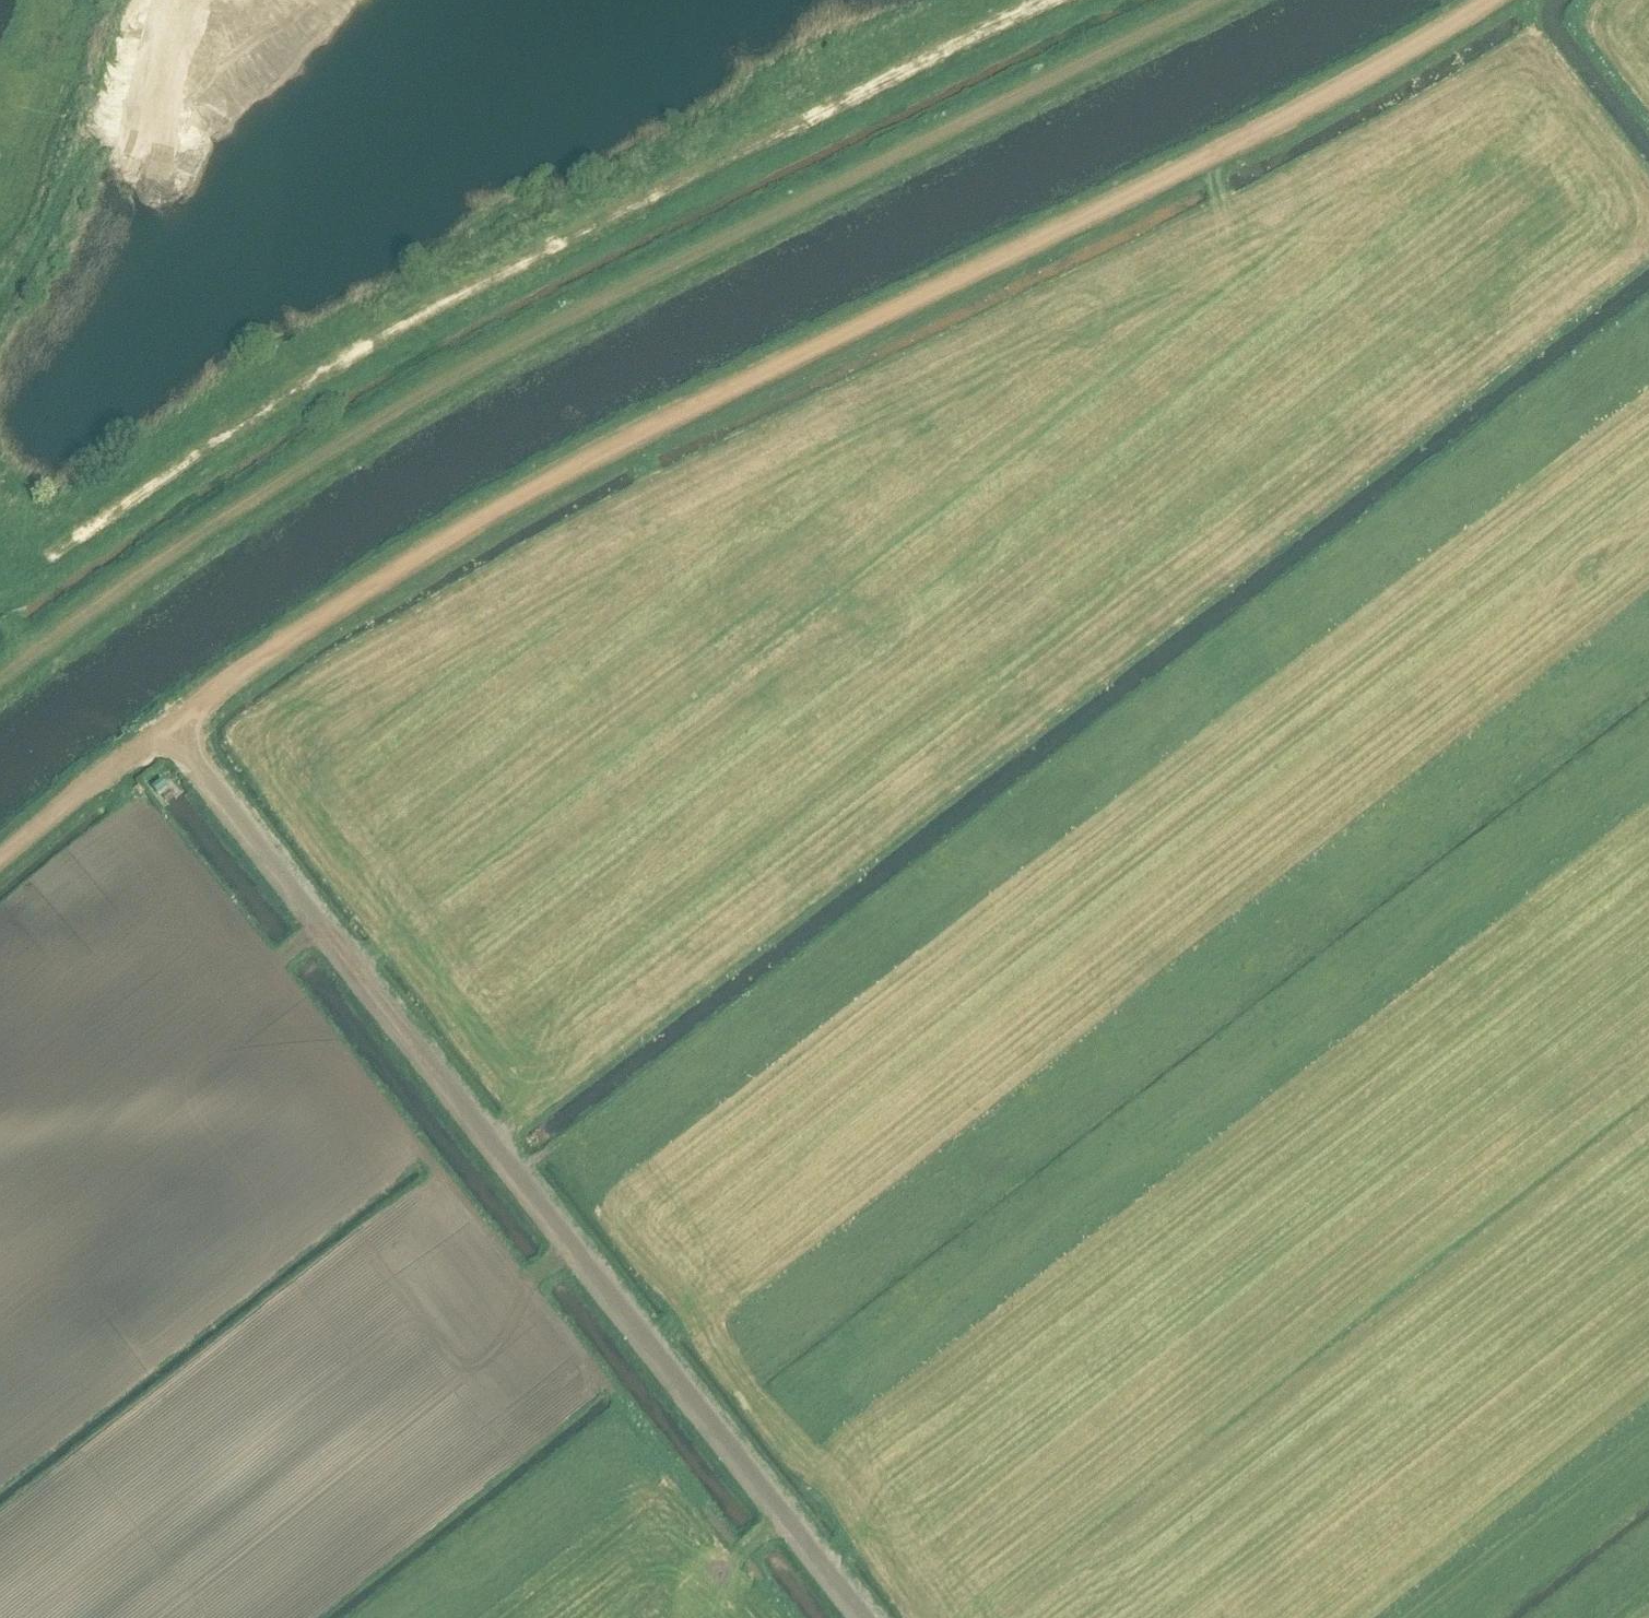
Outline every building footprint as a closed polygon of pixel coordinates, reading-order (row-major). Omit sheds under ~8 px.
[(159,780),(150,788),(156,795),(165,787),(159,780)] [(134,792),(139,798),(143,795),(138,788),(134,792)]
